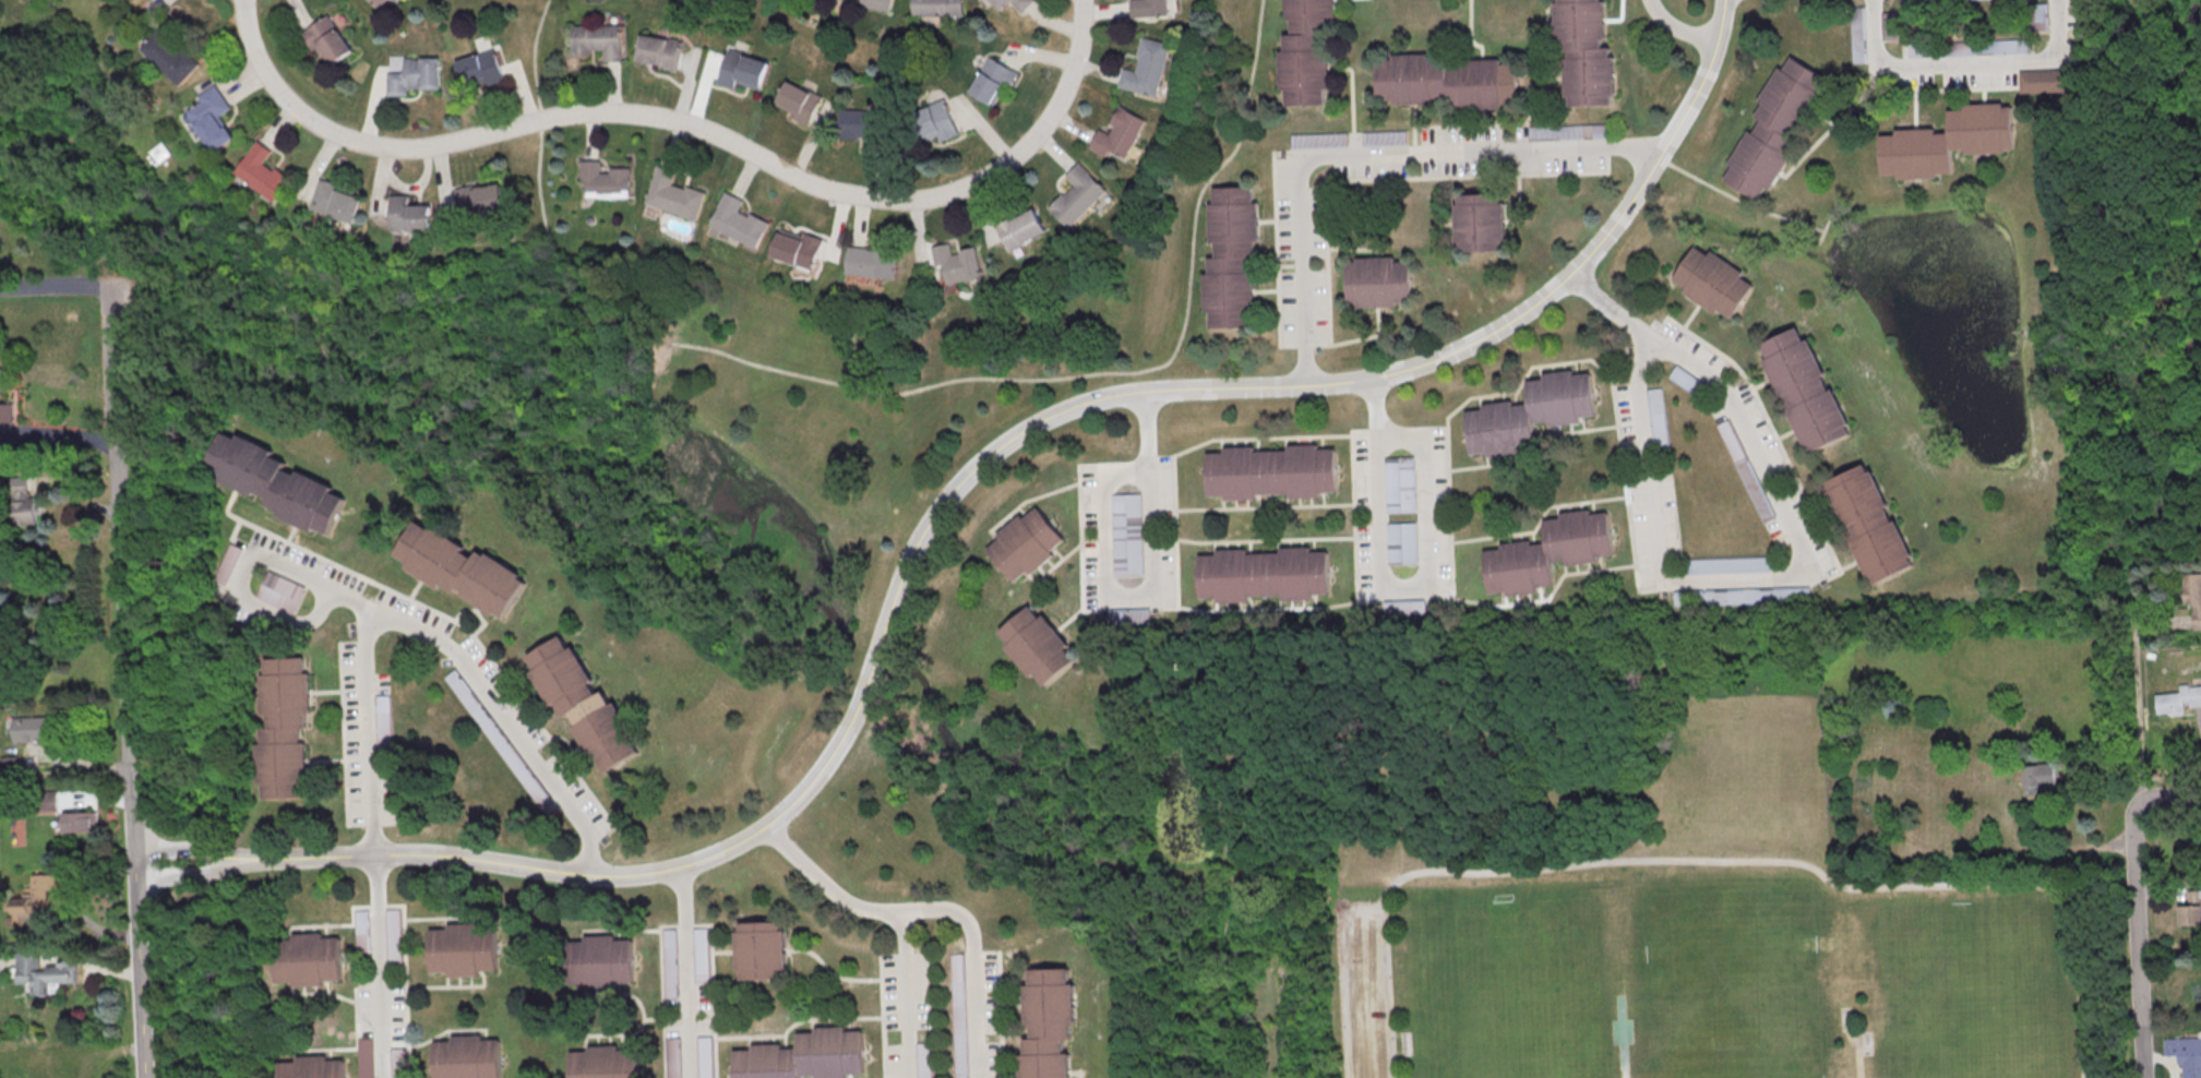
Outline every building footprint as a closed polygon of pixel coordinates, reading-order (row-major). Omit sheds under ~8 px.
[(886,11),(888,0),(842,0),(886,11)] [(910,16),(961,15),(961,0),(910,0),(910,16)] [(1034,0),(990,0),(1003,14),(1012,5),(1020,13),(1034,1),(1034,0)] [(1129,16),(1128,0),(1165,0),(1167,13),(1129,16)] [(1289,19),(1288,0),(1339,0),(1340,16),(1335,17),(1336,34),(1329,34),(1330,48),(1336,48),(1337,86),(1332,86),(1332,103),(1292,105),(1291,88),(1285,88),(1284,50),(1289,50),(1289,34),(1294,34),(1294,19),(1289,19)] [(1556,1),(1556,0),(1602,0),(1604,38),(1600,38),(1600,45),(1607,45),(1607,53),(1612,53),(1613,94),(1608,94),(1610,103),(1564,105),(1562,58),(1566,58),(1566,48),(1558,48),(1558,38),(1554,38),(1553,1),(1556,1)] [(2048,3),(2031,3),(2031,31),(2048,31),(2048,3)] [(302,32),(326,69),(354,50),(329,13),(302,32)] [(180,86),(202,63),(162,25),(140,48),(180,86)] [(572,25),(572,53),(601,53),(601,61),(621,61),(621,25),(572,25)] [(638,63),(687,66),(688,37),(640,35),(638,63)] [(1169,44),(1155,96),(1116,85),(1121,68),(1134,71),(1137,57),(1134,56),(1140,35),(1169,44)] [(2029,53),(2029,39),(1909,42),(1909,55),(2029,53)] [(503,77),(494,49),(456,60),(464,88),(503,77)] [(718,83),(761,94),(769,60),(727,49),(718,83)] [(970,91),(998,108),(1019,72),(991,55),(970,91)] [(1383,103),(1381,62),(1398,61),(1397,56),(1436,55),(1436,60),(1451,59),(1451,64),(1467,64),(1467,59),(1505,58),(1506,63),(1521,62),(1522,104),(1507,104),(1507,109),(1469,110),(1469,105),(1452,106),(1452,100),(1437,100),(1438,106),(1399,107),(1399,103),(1383,103)] [(387,71),(387,92),(440,92),(440,57),(399,56),(399,71),(387,71)] [(1730,179),(1765,201),(1773,187),(1778,190),(1797,156),(1793,154),(1802,141),(1796,137),(1804,124),(1808,127),(1829,94),(1823,92),(1832,79),(1797,57),(1789,70),(1784,68),(1765,100),(1769,103),(1760,117),(1766,120),(1758,132),(1754,130),(1734,163),(1738,165),(1730,179)] [(2019,69),(2019,91),(2068,91),(2068,69),(2019,69)] [(811,124),(823,95),(786,79),(774,109),(811,124)] [(237,137),(222,115),(233,108),(216,84),(197,97),(201,103),(187,112),(214,153),(237,137)] [(941,142),(960,134),(946,98),(913,112),(925,139),(938,134),(941,142)] [(1880,177),(1938,178),(1938,173),(1951,173),(1952,152),(2012,152),(2013,103),(1960,103),(1960,109),(1948,109),(1948,130),(1894,129),(1894,134),(1881,134),(1880,177)] [(1147,117),(1120,106),(1109,133),(1099,128),(1091,149),(1108,156),(1111,150),(1129,158),(1147,117)] [(837,108),(890,111),(888,151),(870,149),(871,136),(856,136),(856,139),(835,137),(837,108)] [(1608,125),(1525,125),(1525,139),(1608,139),(1608,125)] [(1405,131),(1362,131),(1362,145),(1405,145),(1405,131)] [(1347,134),(1290,134),(1290,147),(1347,147),(1347,134)] [(277,201),(293,178),(268,162),(276,150),(258,139),(235,174),(277,201)] [(579,159),(598,159),(598,171),(608,171),(608,167),(629,167),(629,196),(585,195),(585,177),(578,177),(579,159)] [(1077,160),(1107,190),(1068,228),(1046,206),(1061,193),(1063,195),(1073,184),(1063,175),(1077,160)] [(656,164),(644,202),(695,219),(704,191),(684,184),(684,188),(671,183),(675,169),(656,164)] [(311,209),(357,223),(366,193),(320,179),(311,209)] [(502,180),(457,189),(462,218),(508,209),(502,180)] [(1255,326),(1213,327),(1213,311),(1208,311),(1207,273),(1211,273),(1211,256),(1217,256),(1217,241),(1211,241),(1210,203),(1216,203),(1215,188),(1256,185),(1256,202),(1261,202),(1263,240),(1257,240),(1258,256),(1253,256),(1253,271),(1258,271),(1259,309),(1254,310),(1255,326)] [(723,190),(706,224),(754,249),(767,223),(747,212),(746,215),(737,211),(742,200),(723,190)] [(1462,195),(1503,193),(1504,203),(1508,203),(1510,241),(1505,241),(1506,252),(1464,253),(1464,243),(1459,243),(1457,205),(1462,205),(1462,195)] [(392,230),(433,230),(433,205),(405,205),(405,195),(392,195),(392,230)] [(1011,251),(1049,232),(1035,205),(997,225),(1011,251)] [(780,226),(771,256),(815,269),(824,240),(780,226)] [(949,284),(984,278),(979,247),(954,251),(952,242),(933,245),(936,266),(946,264),(949,284)] [(847,275),(898,278),(900,248),(848,245),(847,275)] [(1760,287),(1736,321),(1723,311),(1720,315),(1688,294),(1691,289),(1678,280),(1702,247),(1715,255),(1718,251),(1749,274),(1747,277),(1760,287)] [(1412,261),(1413,302),(1397,302),(1397,308),(1359,310),(1359,304),(1348,304),(1347,264),(1356,263),(1356,259),(1395,256),(1396,262),(1412,261)] [(1794,325),(1801,339),(1806,337),(1823,373),(1819,375),(1826,390),(1829,387),(1846,422),(1843,424),(1846,433),(1810,451),(1806,443),(1802,445),(1782,406),(1786,404),(1782,393),(1778,395),(1760,359),(1765,357),(1758,343),(1794,325)] [(1704,383),(1676,364),(1668,377),(1696,396),(1704,383)] [(1588,371),(1593,415),(1576,417),(1577,421),(1546,426),(1546,421),(1530,423),(1532,445),(1515,447),(1516,453),(1485,457),(1485,451),(1468,453),(1462,410),(1479,408),(1478,404),(1509,399),(1509,405),(1526,403),(1522,380),(1540,378),(1540,373),(1570,369),(1570,373),(1588,371)] [(14,421),(14,402),(1,402),(1,370),(0,370),(0,421),(14,421)] [(1662,388),(1651,388),(1652,446),(1663,446),(1662,388)] [(1732,418),(1718,424),(1761,523),(1774,518),(1732,418)] [(201,469),(217,432),(232,439),(235,434),(270,450),(267,455),(282,460),(279,466),(294,472),(296,468),(331,484),(328,489),(343,495),(325,532),(311,526),(309,530),(274,515),(276,510),(261,503),(264,498),(251,492),(249,496),(214,480),(215,476),(201,469)] [(1332,447),(1335,490),(1316,491),(1316,495),(1285,496),(1285,492),(1254,493),(1254,498),(1223,499),(1223,493),(1206,494),(1204,453),(1222,452),(1221,446),(1253,445),(1253,451),(1285,450),(1284,445),(1315,444),(1315,448),(1332,447)] [(1385,512),(1415,512),(1415,456),(1385,456),(1385,512)] [(1861,463),(1865,471),(1870,469),(1888,505),(1883,507),(1890,522),(1893,519),(1910,555),(1906,556),(1911,565),(1874,583),(1870,575),(1866,577),(1846,538),(1851,536),(1845,525),(1842,527),(1825,491),(1829,489),(1825,480),(1861,463)] [(35,524),(33,476),(11,477),(13,525),(35,524)] [(1142,576),(1142,493),(1112,493),(1112,576),(1142,576)] [(1042,506),(1069,537),(1057,548),(1061,552),(1031,577),(1028,573),(1017,584),(990,552),(1002,542),(998,538),(1027,513),(1030,517),(1042,506)] [(1605,511),(1612,554),(1594,556),(1594,561),(1565,565),(1564,561),(1547,563),(1551,585),(1533,587),(1534,592),(1504,597),(1503,590),(1485,592),(1480,550),(1497,548),(1496,543),(1527,539),(1528,544),(1543,542),(1540,519),(1557,517),(1557,513),(1588,508),(1589,513),(1605,511)] [(503,622),(529,577),(480,548),(477,553),(418,518),(394,557),(503,622)] [(1417,562),(1417,522),(1387,522),(1387,562),(1417,562)] [(1325,550),(1327,592),(1308,594),(1308,598),(1278,599),(1278,594),(1246,596),(1246,600),(1216,601),(1216,596),(1198,596),(1196,555),(1215,554),(1213,549),(1245,548),(1245,553),(1278,552),(1278,547),(1307,546),(1307,551),(1325,550)] [(1771,571),(1770,557),(1687,559),(1687,573),(1771,571)] [(306,586),(269,570),(257,597),(294,613),(306,586)] [(2184,603),(2192,603),(2192,629),(2200,629),(2200,573),(2184,573),(2184,603)] [(1810,588),(1674,589),(1674,606),(1810,605),(1810,588)] [(1005,633),(1037,607),(1046,619),(1051,615),(1075,646),(1072,649),(1081,661),(1050,687),(1039,675),(1036,678),(1012,648),(1015,645),(1005,633)] [(1110,622),(1151,622),(1151,608),(1110,608),(1110,622)] [(564,636),(530,658),(539,672),(535,674),(557,707),(560,704),(569,717),(574,714),(583,727),(578,729),(599,762),(603,758),(612,771),(647,748),(638,735),(642,733),(621,700),(617,704),(608,691),(602,694),(595,682),(599,679),(577,647),(574,649),(564,636)] [(307,799),(266,800),(265,783),(260,783),(259,745),(264,745),(263,730),(270,730),(268,714),(264,715),(262,675),(267,675),(267,660),(308,659),(309,674),(314,674),(315,712),(310,712),(310,729),(304,729),(306,744),(310,744),(311,782),(307,782),(307,799)] [(498,750),(507,743),(455,669),(446,676),(498,750)] [(2154,715),(2180,712),(2179,702),(2186,702),(2186,706),(2199,705),(2200,705),(2200,686),(2186,687),(2185,684),(2177,684),(2177,692),(2152,694),(2154,715)] [(376,695),(376,750),(391,750),(391,695),(376,695)] [(13,717),(13,741),(46,741),(46,717),(13,717)] [(2023,763),(2023,792),(2054,792),(2054,763),(2023,763)] [(57,791),(39,791),(39,809),(57,809),(57,791)] [(97,832),(97,812),(64,812),(64,832),(97,832)] [(33,873),(33,903),(14,903),(14,916),(31,917),(31,925),(54,925),(54,874),(33,873)] [(2179,905),(2179,925),(2200,925),(2200,905),(2179,905)] [(401,908),(386,908),(386,960),(401,960),(401,908)] [(368,910),(356,910),(356,951),(368,951),(368,910)] [(743,923),(785,922),(785,932),(790,932),(790,970),(786,970),(786,981),(744,981),(744,971),(739,971),(739,933),(743,933),(743,923)] [(498,927),(499,969),(481,970),(481,974),(450,975),(450,971),(434,971),(432,931),(448,930),(448,924),(479,923),(479,929),(498,927)] [(678,997),(677,928),(664,928),(664,997),(678,997)] [(695,983),(708,983),(708,928),(695,928),(695,983)] [(340,938),(343,979),(324,980),(324,985),(294,986),(294,981),(277,982),(276,941),(291,939),(291,935),(323,934),(323,938),(340,938)] [(634,942),(635,982),(618,983),(618,989),(586,990),(586,984),(571,985),(569,944),(585,944),(585,938),(615,937),(615,942),(634,942)] [(78,983),(78,963),(41,964),(41,951),(17,953),(18,983),(29,983),(30,995),(61,994),(60,983),(78,983)] [(967,953),(951,953),(953,1077),(969,1077),(967,953)] [(1068,1053),(1069,1077),(1018,1077),(1017,1054),(1022,1054),(1021,1039),(1028,1039),(1027,1023),(1022,1023),(1020,985),(1026,984),(1026,969),(1066,968),(1067,983),(1072,983),(1074,1021),(1068,1021),(1068,1038),(1063,1039),(1063,1053),(1068,1053)] [(801,1076),(801,1077),(736,1077),(734,1052),(751,1051),(751,1045),(781,1044),(781,1050),(799,1049),(799,1034),(814,1033),(814,1029),(846,1028),(846,1032),(863,1032),(865,1073),(847,1074),(847,1077),(816,1077),(816,1075),(801,1076)] [(500,1040),(501,1077),(436,1077),(434,1043),(451,1042),(451,1037),(481,1035),(481,1041),(500,1040)] [(699,1077),(711,1077),(711,1037),(699,1037),(699,1077)] [(2162,1038),(2200,1037),(2200,1077),(2180,1077),(2179,1064),(2175,1064),(2175,1055),(2163,1055),(2162,1038)] [(637,1051),(639,1077),(574,1077),(573,1053),(588,1052),(588,1047),(620,1046),(620,1051),(637,1051)] [(346,1062),(347,1077),(282,1077),(282,1064),(297,1063),(297,1058),(328,1057),(328,1062),(346,1062)]
